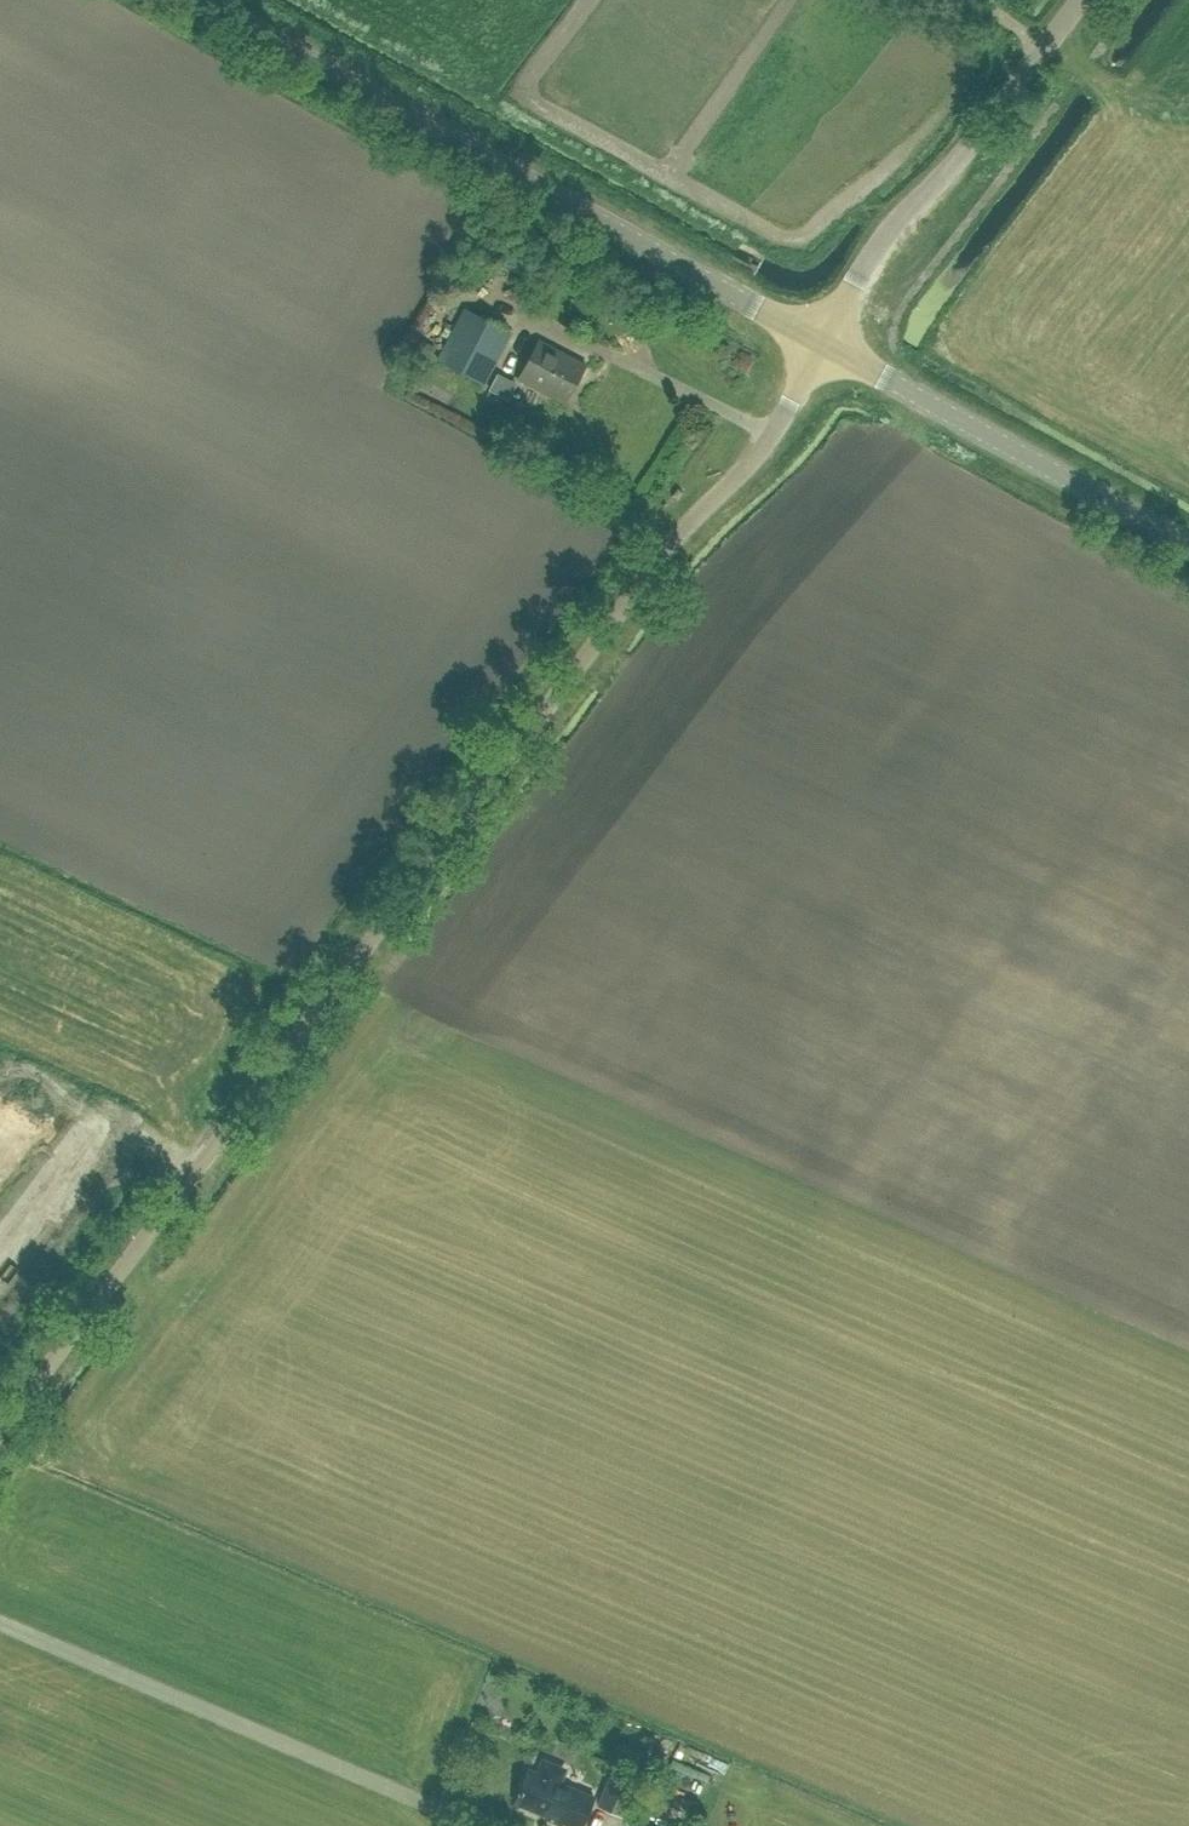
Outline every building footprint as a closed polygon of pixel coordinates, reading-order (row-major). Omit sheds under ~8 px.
[(512,335),(464,310),(437,361),(484,386),(512,335)] [(584,365),(538,341),(517,380),(564,405),(584,365)] [(546,1760),(539,1763),(535,1770),(526,1767),(512,1801),(546,1815),(545,1817),(560,1823),(561,1821),(573,1825),(579,1825),(592,1795),(558,1781),(562,1772),(559,1765),(546,1760)] [(637,1783),(611,1772),(596,1807),(622,1818),(637,1783)]
